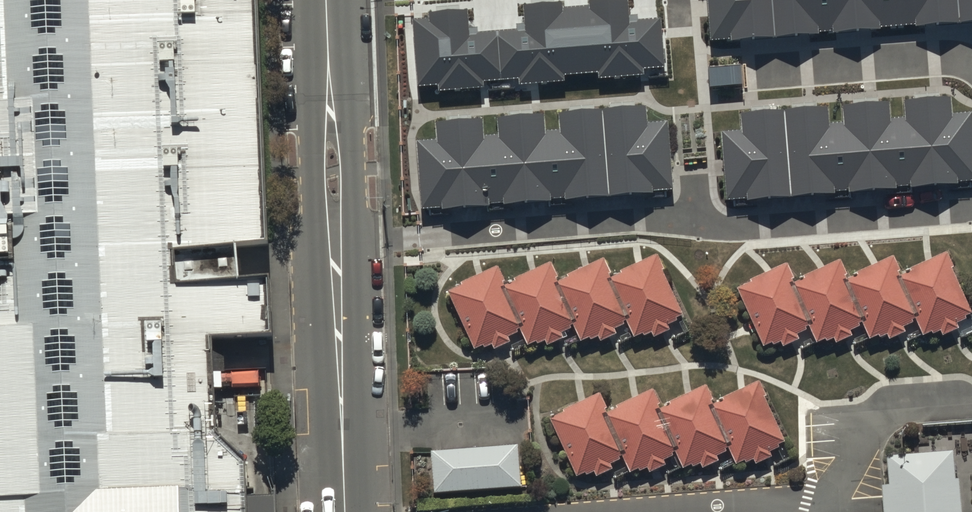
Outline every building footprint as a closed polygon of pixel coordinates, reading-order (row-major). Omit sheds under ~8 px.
[(241,503),(240,472),(221,451),(211,441),(206,344),(269,344),(266,292),(241,292),(177,297),(176,262),(239,259),(272,258),(267,165),(261,0),(0,0),(0,511),(242,511),(241,503)] [(711,42),(971,22),(971,0),(707,0),(711,42)] [(593,11),(578,12),(581,72),(602,71),(602,77),(642,74),(641,68),(662,66),(659,23),(635,24),(636,31),(627,31),(625,3),(593,5),(593,11)] [(520,35),(505,36),(508,78),(523,76),(523,83),(561,81),(560,73),(574,72),(569,12),(561,12),(561,7),(527,10),(530,40),(520,41),(520,35)] [(432,24),(416,25),(421,86),(443,84),(443,89),(482,86),(481,82),(501,80),(498,36),(476,37),(476,43),(465,44),(463,16),(432,18),(432,24)] [(745,117),(747,138),(726,140),(732,212),(971,191),(971,121),(953,123),(951,102),(908,106),(910,124),(890,125),(889,108),(847,111),(848,127),(830,129),(829,110),(745,117)] [(479,124),(440,127),(441,146),(419,147),(423,214),(675,196),(670,126),(648,128),(647,110),(563,116),(564,135),(546,136),(545,119),(500,122),(501,141),(481,142),(479,124)] [(889,257),(842,278),(859,318),(866,333),(914,312),(898,276),(889,257)] [(940,257),(898,276),(914,312),(921,329),(964,310),(940,257)] [(241,292),(239,259),(176,262),(177,297),(241,292)] [(601,261),(554,281),(572,321),(579,337),(626,316),(610,280),(601,261)] [(652,261),(610,280),(626,316),(634,333),(676,314),(652,261)] [(835,262),(791,281),(808,321),(815,337),(859,318),(842,278),(835,262)] [(548,266),(504,285),(521,325),(528,340),(572,321),(554,281),(548,266)] [(785,267),(738,287),(762,341),(808,321),(791,281),(785,267)] [(497,271),(450,291),(474,345),(521,325),(504,285),(497,271)] [(703,387),(655,408),(673,448),(680,463),(727,443),(711,406),(703,387)] [(753,387),(711,406),(727,443),(735,459),(777,440),(753,387)] [(649,392),(605,412),(622,451),(629,467),(673,448),(655,408),(649,392)] [(598,397),(552,417),(575,472),(622,451),(605,412),(598,397)] [(517,445),(431,451),(434,493),(520,487),(517,445)] [(883,457),(887,511),(953,511),(948,452),(883,457)]
